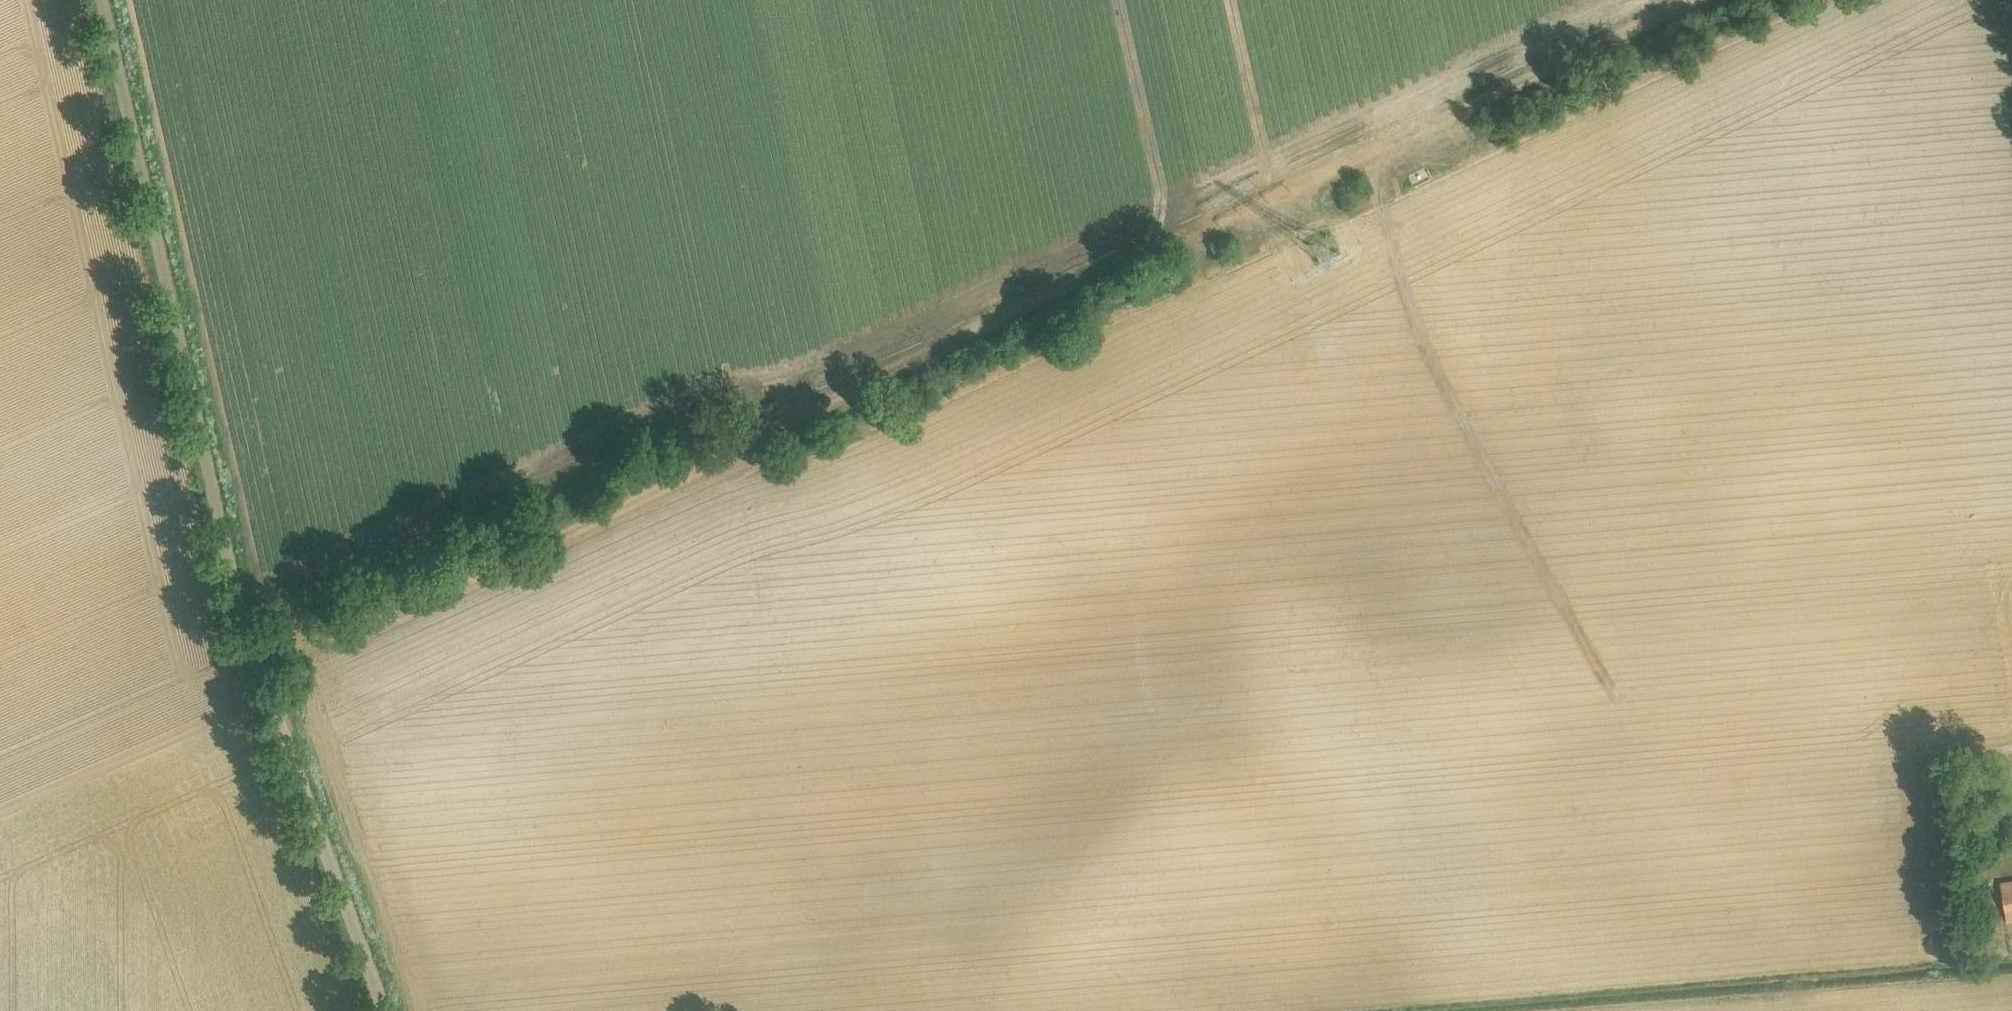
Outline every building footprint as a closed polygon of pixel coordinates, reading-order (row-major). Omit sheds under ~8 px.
[(2009,925),(2011,924),(2011,883),(2002,885),(2009,925)]
